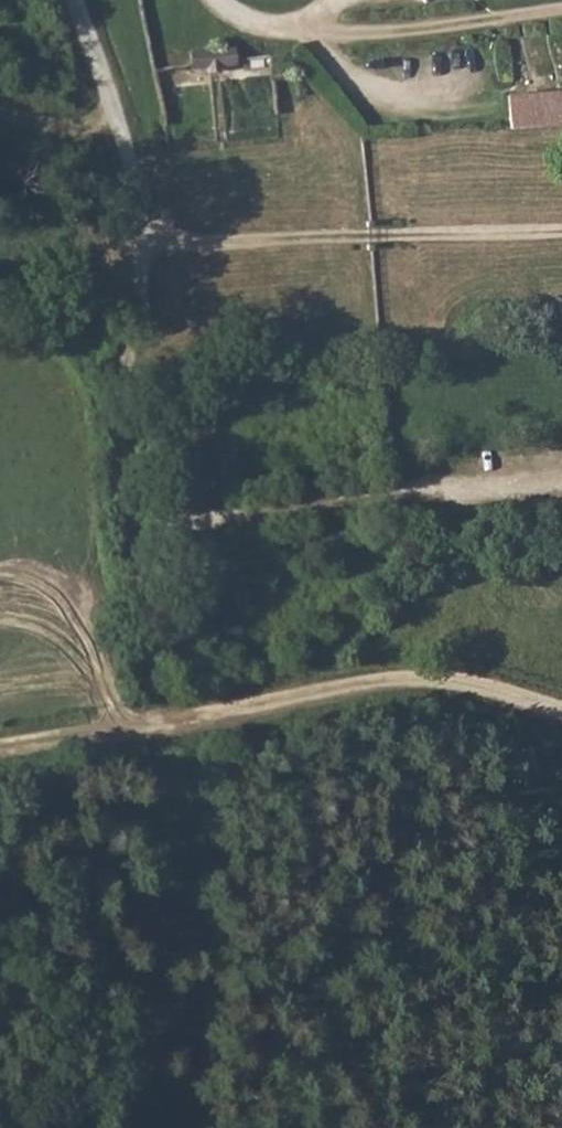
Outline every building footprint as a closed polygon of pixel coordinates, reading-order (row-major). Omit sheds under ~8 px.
[(512,123),(561,119),(561,88),(510,92),(512,123)]
